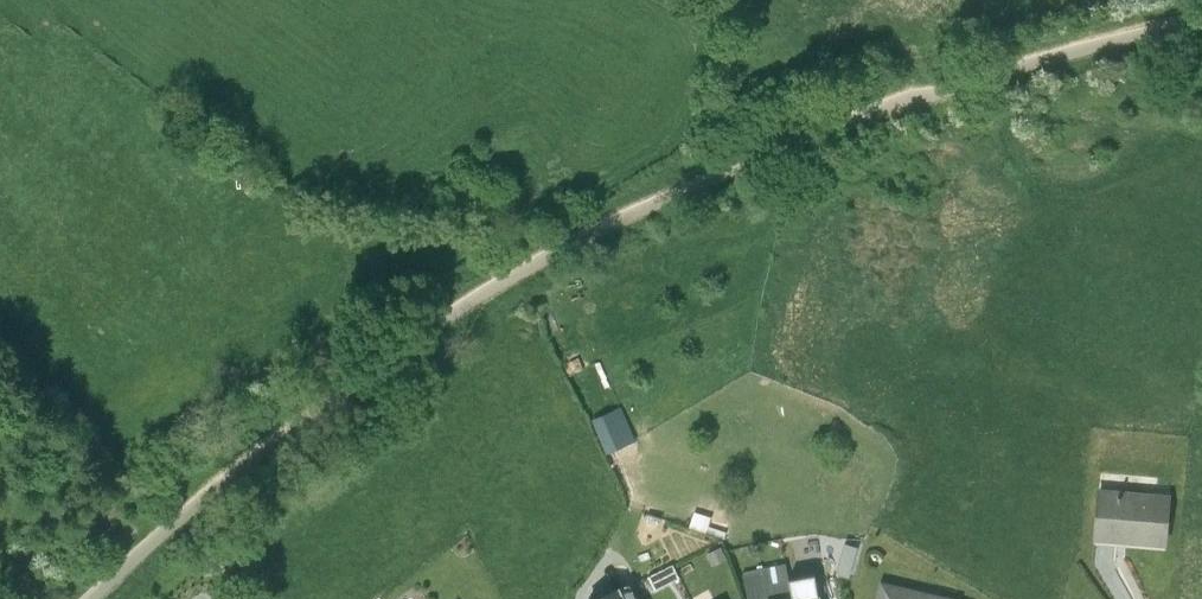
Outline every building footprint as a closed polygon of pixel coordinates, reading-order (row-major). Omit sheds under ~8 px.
[(1097,528),(1092,596),(1131,598),(1161,598),(1167,534),(1097,528)]
